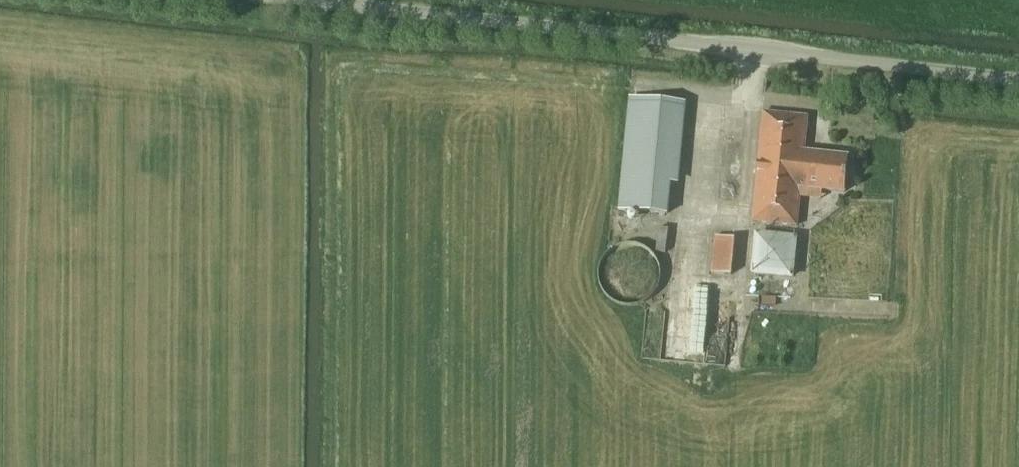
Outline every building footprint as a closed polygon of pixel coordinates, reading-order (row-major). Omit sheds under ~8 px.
[(679,104),(629,99),(618,209),(668,214),(679,104)] [(808,117),(763,112),(752,222),(797,227),(801,189),(845,193),(849,158),(850,156),(805,152),(808,117)] [(799,237),(755,232),(751,275),(794,279),(799,237)] [(732,276),(735,239),(715,237),(712,274),(732,276)] [(656,277),(657,270),(657,265),(655,259),(652,253),(649,249),(644,244),(639,241),(634,239),(626,238),(619,238),(614,240),(608,243),(604,246),(599,251),(596,257),(594,262),(593,269),(593,275),(595,282),(598,287),(601,292),(606,296),(611,299),(617,301),(624,302),(631,302),(637,300),(642,297),(647,294),(650,290),(654,284),(656,277)]
